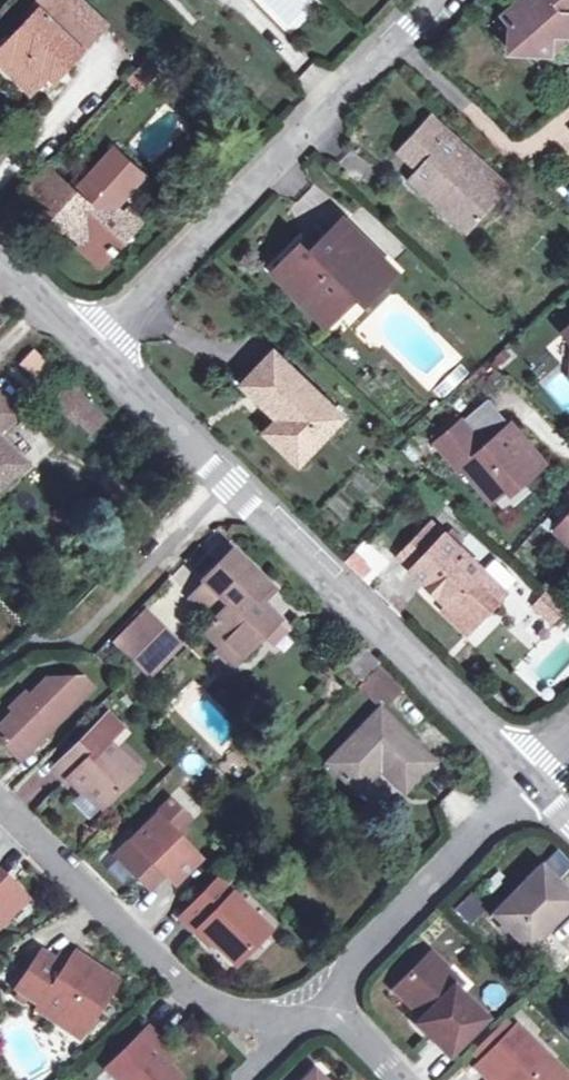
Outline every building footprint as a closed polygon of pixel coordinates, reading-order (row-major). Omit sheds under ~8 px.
[(93,35),(57,0),(36,0),(30,6),(34,12),(0,47),(0,60),(8,68),(16,61),(36,81),(59,57),(66,63),(93,35)] [(93,35),(104,24),(80,0),(57,0),(93,35)] [(502,13),(507,20),(504,48),(545,51),(547,29),(568,31),(568,19),(568,0),(516,0),(502,13)] [(556,62),(568,67),(568,49),(562,46),(556,62)] [(144,60),(132,72),(145,83),(156,71),(144,60)] [(29,88),(36,81),(16,61),(8,68),(29,88)] [(139,90),(145,83),(132,72),(126,77),(139,90)] [(430,110),(396,147),(417,165),(407,175),(468,229),(509,183),(430,110)] [(113,148),(73,190),(51,215),(79,241),(76,244),(98,264),(133,225),(120,213),(112,206),(142,174),(113,148)] [(22,189),(51,215),(73,190),(45,165),(22,189)] [(125,207),(120,213),(133,225),(139,219),(125,207)] [(303,258),(282,279),(318,315),(347,285),(355,293),(362,300),(394,269),(343,218),(315,246),(320,250),(314,256),(300,243),(294,249),(303,258)] [(272,269),(282,279),(303,258),(294,249),(272,269)] [(325,322),(355,293),(347,285),(318,315),(325,322)] [(31,348),(19,364),(36,377),(49,362),(31,348)] [(314,426),(322,432),(339,414),(272,350),(241,382),(271,412),(274,409),(281,416),(265,432),(288,453),(314,426)] [(94,434),(109,416),(70,384),(55,403),(94,434)] [(13,407),(0,394),(0,420),(13,407)] [(487,397),(462,419),(485,445),(510,424),(487,397)] [(462,419),(435,441),(458,468),(461,466),(490,498),(520,473),(525,478),(543,463),(510,424),(485,445),(462,419)] [(295,460),(322,432),(314,426),(288,453),(295,460)] [(19,462),(0,443),(0,482),(19,462)] [(554,525),(568,538),(568,510),(554,525)] [(397,556),(410,568),(442,533),(430,522),(397,556)] [(481,570),(442,533),(410,568),(447,603),(471,625),(504,591),(502,590),(481,570)] [(228,605),(214,619),(203,630),(221,648),(226,643),(240,657),(262,635),(274,622),(277,619),(261,603),(260,605),(254,598),(266,585),(231,551),(203,579),(228,605)] [(493,558),(481,570),(502,590),(514,577),(493,558)] [(189,594),(214,619),(228,605),(203,579),(189,594)] [(548,621),(561,606),(545,591),(544,590),(530,604),(548,621)] [(464,632),(471,625),(447,603),(441,610),(464,632)] [(149,675),(178,646),(144,612),(115,642),(149,675)] [(283,631),(274,622),(262,635),(271,643),(283,631)] [(235,662),(240,657),(226,643),(221,648),(235,662)] [(359,678),(375,661),(361,648),(345,664),(359,678)] [(363,682),(378,697),(385,703),(397,689),(376,669),(363,682)] [(9,702),(14,708),(0,722),(0,736),(19,756),(90,685),(80,675),(47,675),(28,693),(22,689),(9,702)] [(378,697),(363,682),(357,689),(372,703),(378,697)] [(403,790),(431,760),(378,709),(327,761),(355,790),(379,767),(403,790)] [(117,726),(106,714),(52,768),(65,780),(67,778),(81,791),(84,788),(101,805),(135,770),(104,739),(117,726)] [(172,832),(187,816),(170,799),(115,855),(147,887),(163,872),(174,884),(195,862),(183,849),(186,846),(172,832)] [(568,902),(568,895),(540,867),(494,913),(526,946),(568,902)] [(180,916),(196,931),(200,928),(211,938),(234,961),(266,928),(216,879),(180,916)] [(23,896),(7,880),(3,883),(0,880),(0,919),(23,896)] [(471,891),(454,908),(469,923),(486,906),(471,891)] [(207,942),(211,938),(200,928),(196,931),(207,942)] [(485,1015),(453,983),(442,972),(447,964),(431,948),(393,986),(424,1016),(418,1022),(449,1052),(485,1015)] [(15,987),(39,1003),(57,1015),(64,1012),(84,1026),(115,980),(74,952),(67,962),(63,966),(53,961),(49,967),(36,958),(15,987)] [(57,955),(53,961),(63,966),(67,962),(57,955)] [(459,976),(447,964),(442,972),(453,983),(459,976)] [(57,1015),(39,1003),(36,1007),(78,1034),(84,1026),(64,1012),(57,1015)] [(488,1079),(494,1074),(500,1079),(568,1079),(515,1026),(509,1031),(500,1021),(472,1050),(481,1059),(474,1066),(488,1079)] [(163,1044),(146,1026),(106,1066),(120,1079),(175,1079),(179,1076),(165,1061),(156,1052),(163,1044)] [(173,1053),(163,1044),(156,1052),(165,1061),(173,1053)] [(312,1067),(299,1079),(325,1079),(312,1067)]
